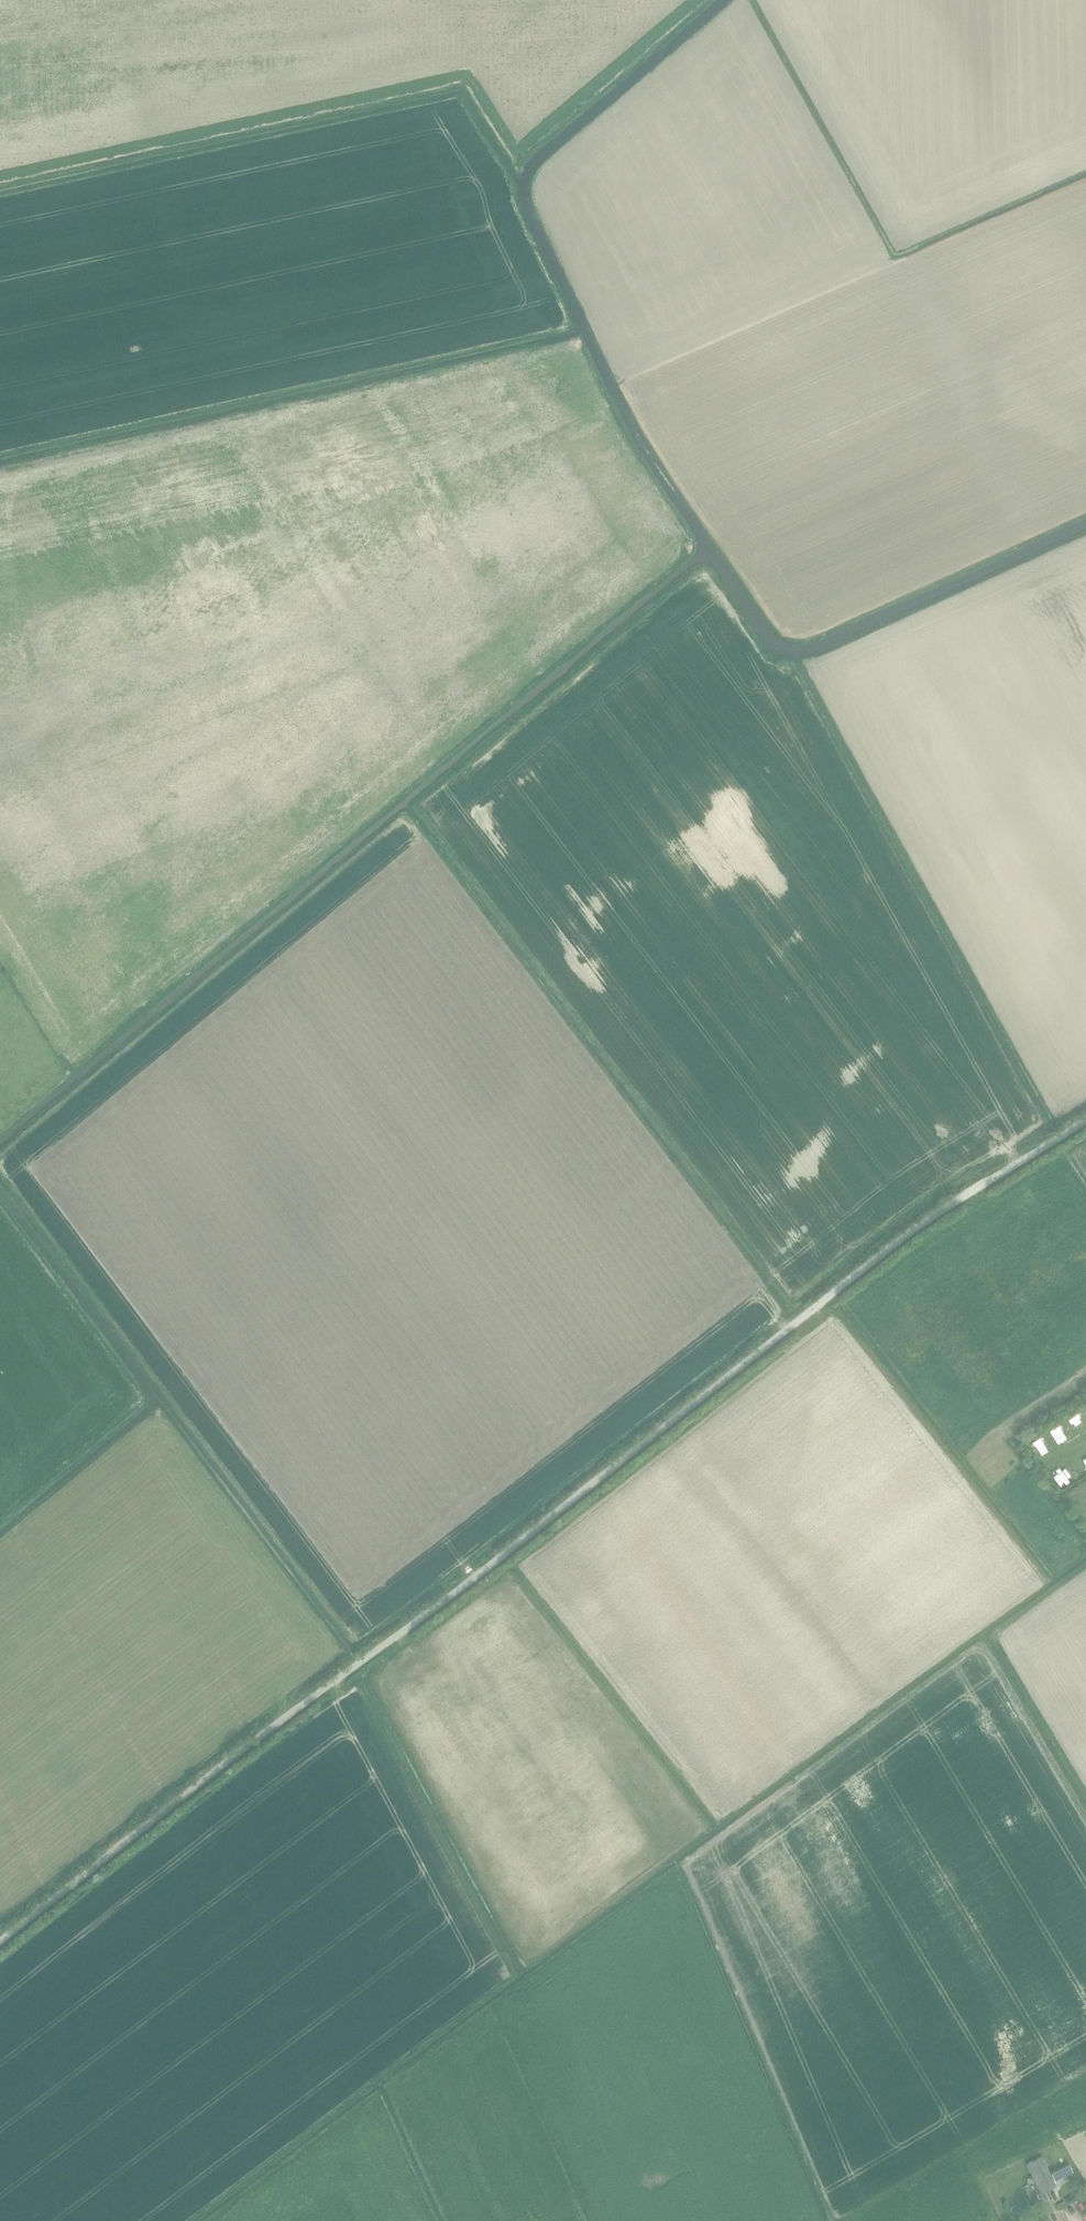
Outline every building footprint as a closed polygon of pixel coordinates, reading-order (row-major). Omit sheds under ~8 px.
[(1041,2193),(1055,2186),(1041,2155),(1026,2162),(1041,2193)] [(1068,2220),(1079,2220),(1084,2218),(1079,2208),(1076,2210),(1072,2204),(1061,2210),(1068,2220)]
